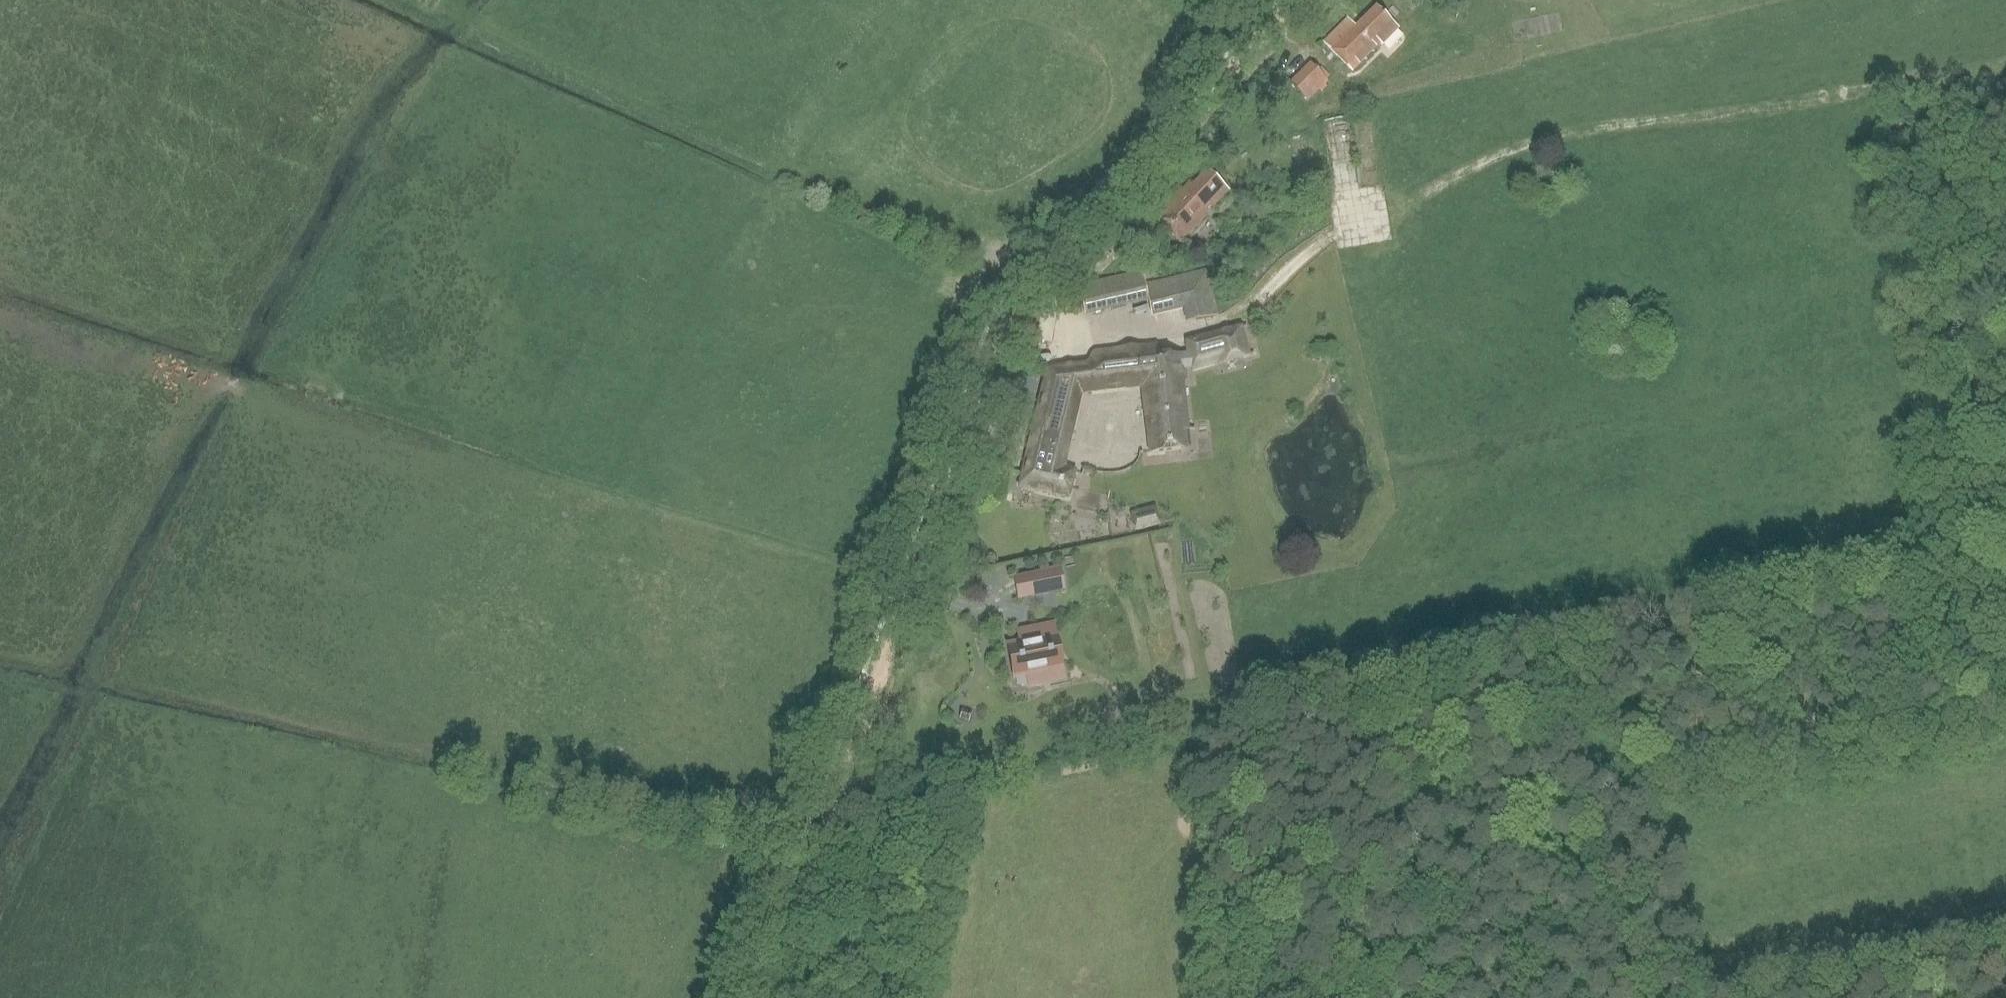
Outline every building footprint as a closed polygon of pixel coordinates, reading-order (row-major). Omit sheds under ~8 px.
[(1355,28),(1346,20),(1323,44),(1354,72),(1381,44),(1383,47),(1399,31),(1374,7),(1355,28)] [(1308,63),(1289,83),(1309,102),(1328,81),(1308,63)] [(1187,182),(1152,221),(1180,246),(1207,216),(1205,213),(1210,208),(1213,211),(1229,193),(1206,172),(1193,187),(1187,182)] [(1077,261),(1094,276),(1124,243),(1107,227),(1077,261)] [(1079,287),(1086,317),(1148,302),(1142,273),(1079,287)] [(1085,367),(1049,368),(1019,490),(1069,502),(1075,473),(1064,470),(1081,399),(1146,390),(1155,458),(1187,454),(1185,436),(1190,435),(1183,385),(1188,385),(1185,366),(1192,365),(1192,366),(1248,351),(1240,322),(1186,337),(1189,355),(1160,359),(1158,346),(1092,352),(1085,367)] [(1156,507),(1131,513),(1135,532),(1161,526),(1156,507)] [(1059,567),(1046,570),(1051,590),(1063,587),(1059,567)] [(1033,629),(1036,641),(1008,646),(1015,678),(1027,675),(1029,686),(1050,682),(1048,671),(1063,668),(1054,625),(1033,629)] [(968,721),(971,712),(963,710),(960,719),(968,721)]
